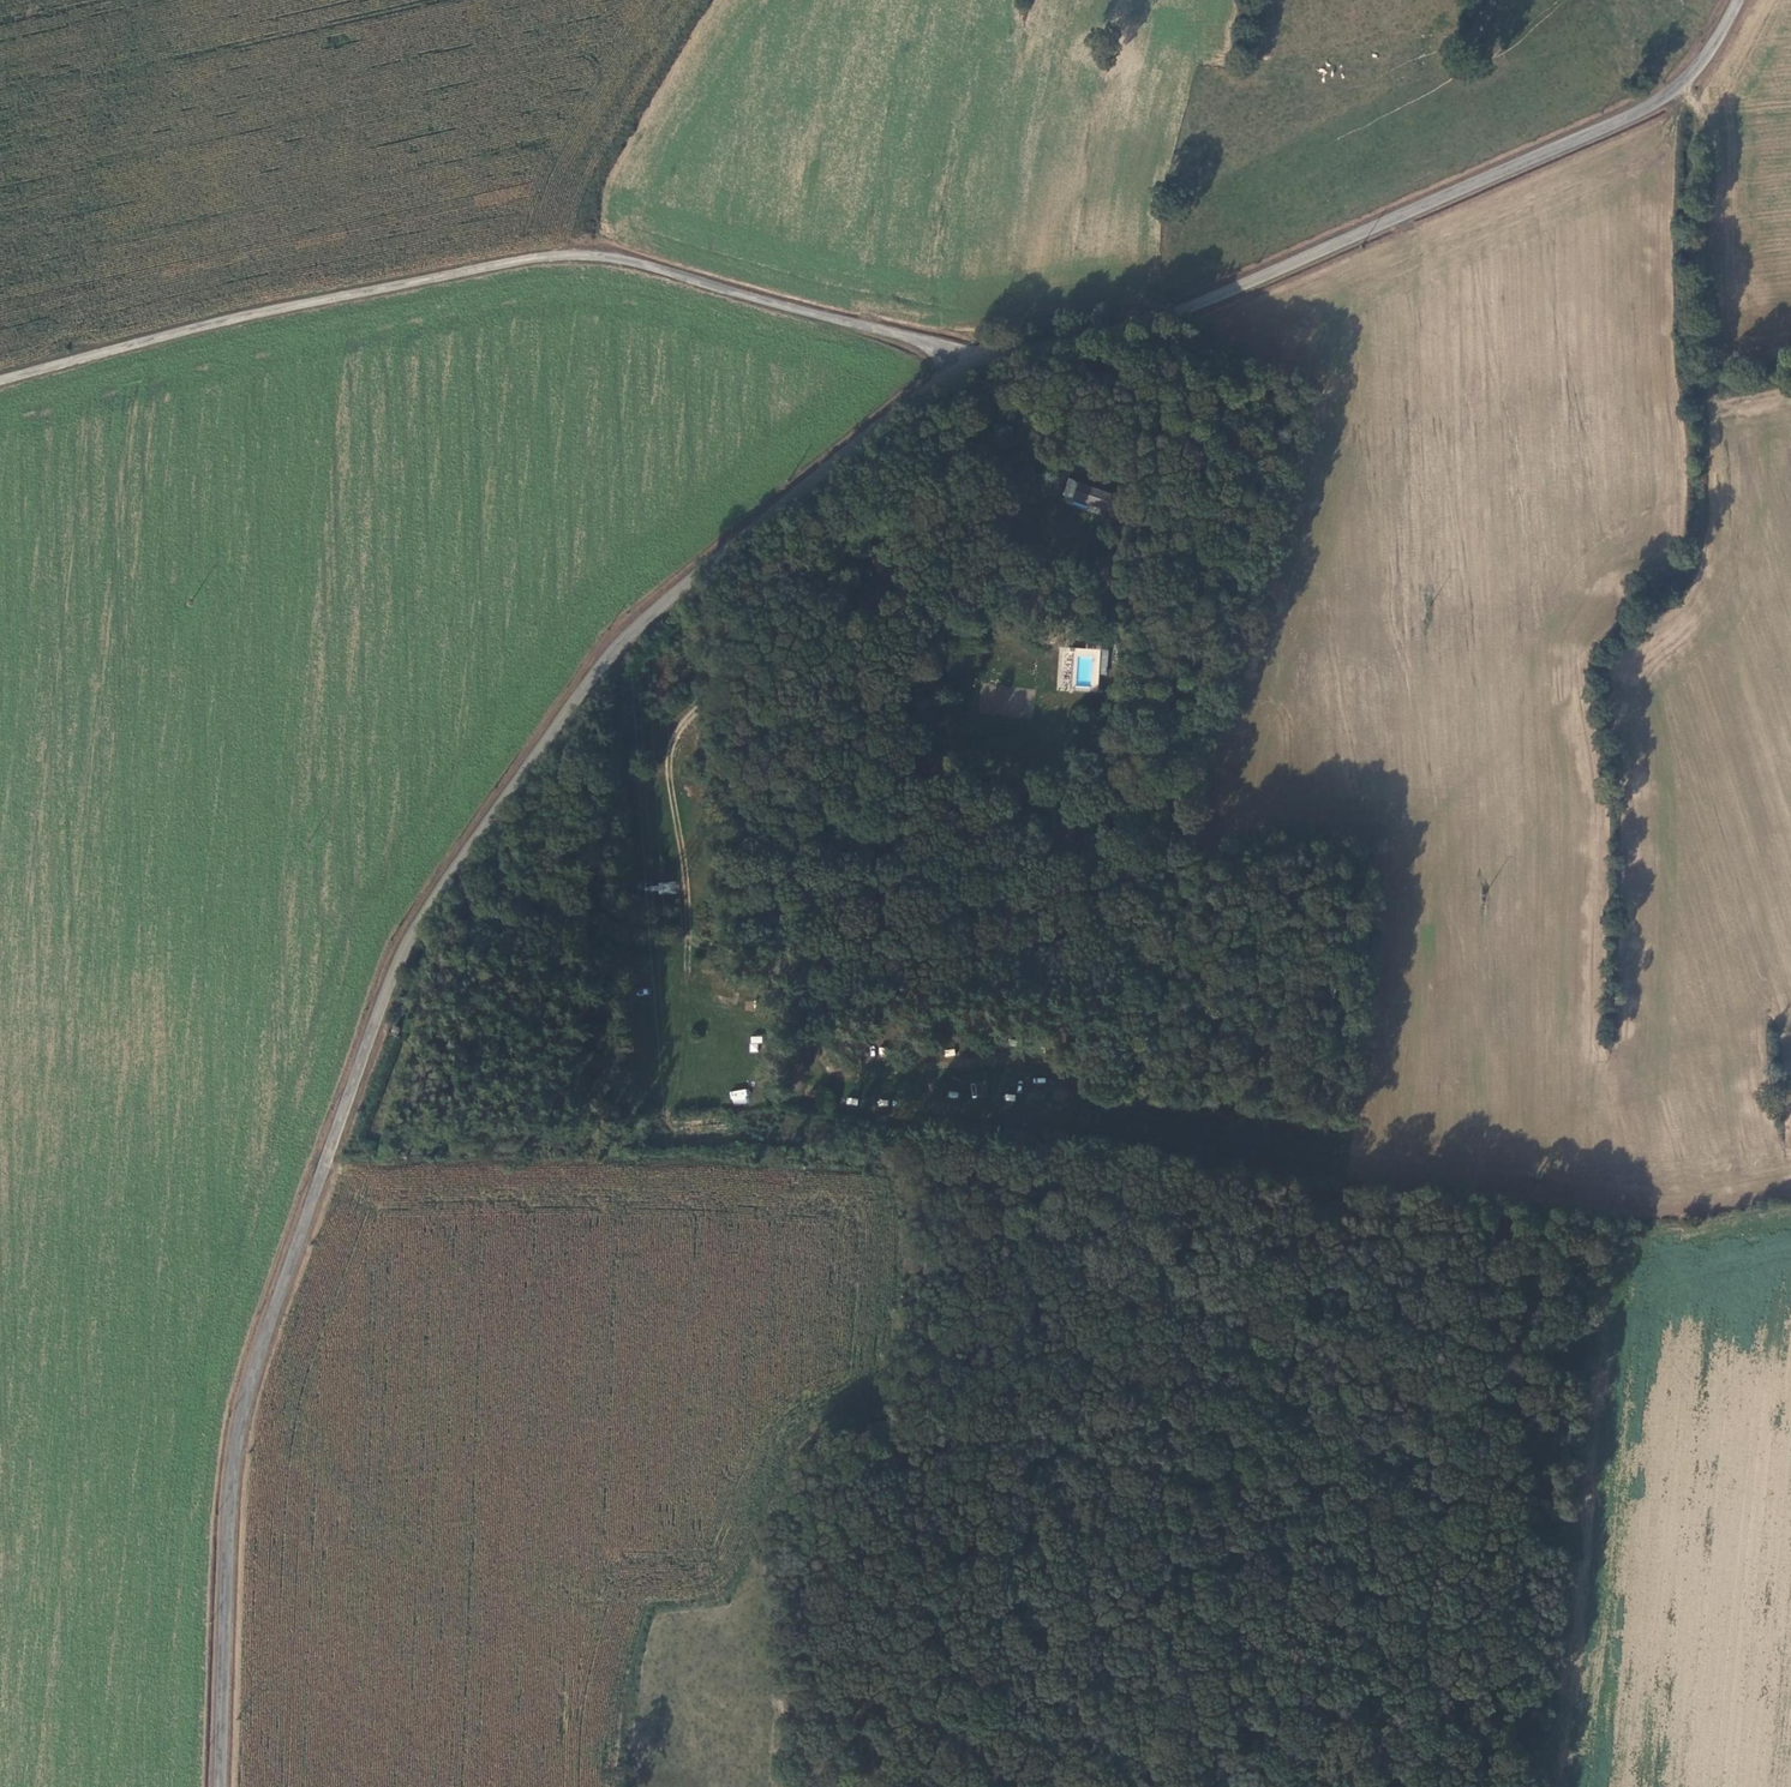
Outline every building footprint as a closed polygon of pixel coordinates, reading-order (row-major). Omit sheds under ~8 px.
[(1124,487),(1079,471),(1073,487),(1118,503),(1124,487)] [(906,544),(896,526),(890,530),(885,533),(895,550),(906,544)] [(895,550),(885,533),(872,541),(883,558),(895,550)] [(1101,649),(1099,674),(1107,675),(1109,650),(1101,649)] [(755,1001),(745,1001),(745,1011),(755,1011),(755,1001)] [(749,1052),(760,1052),(761,1036),(750,1036),(749,1052)] [(747,1089),(730,1091),(731,1104),(748,1102),(747,1089)]
